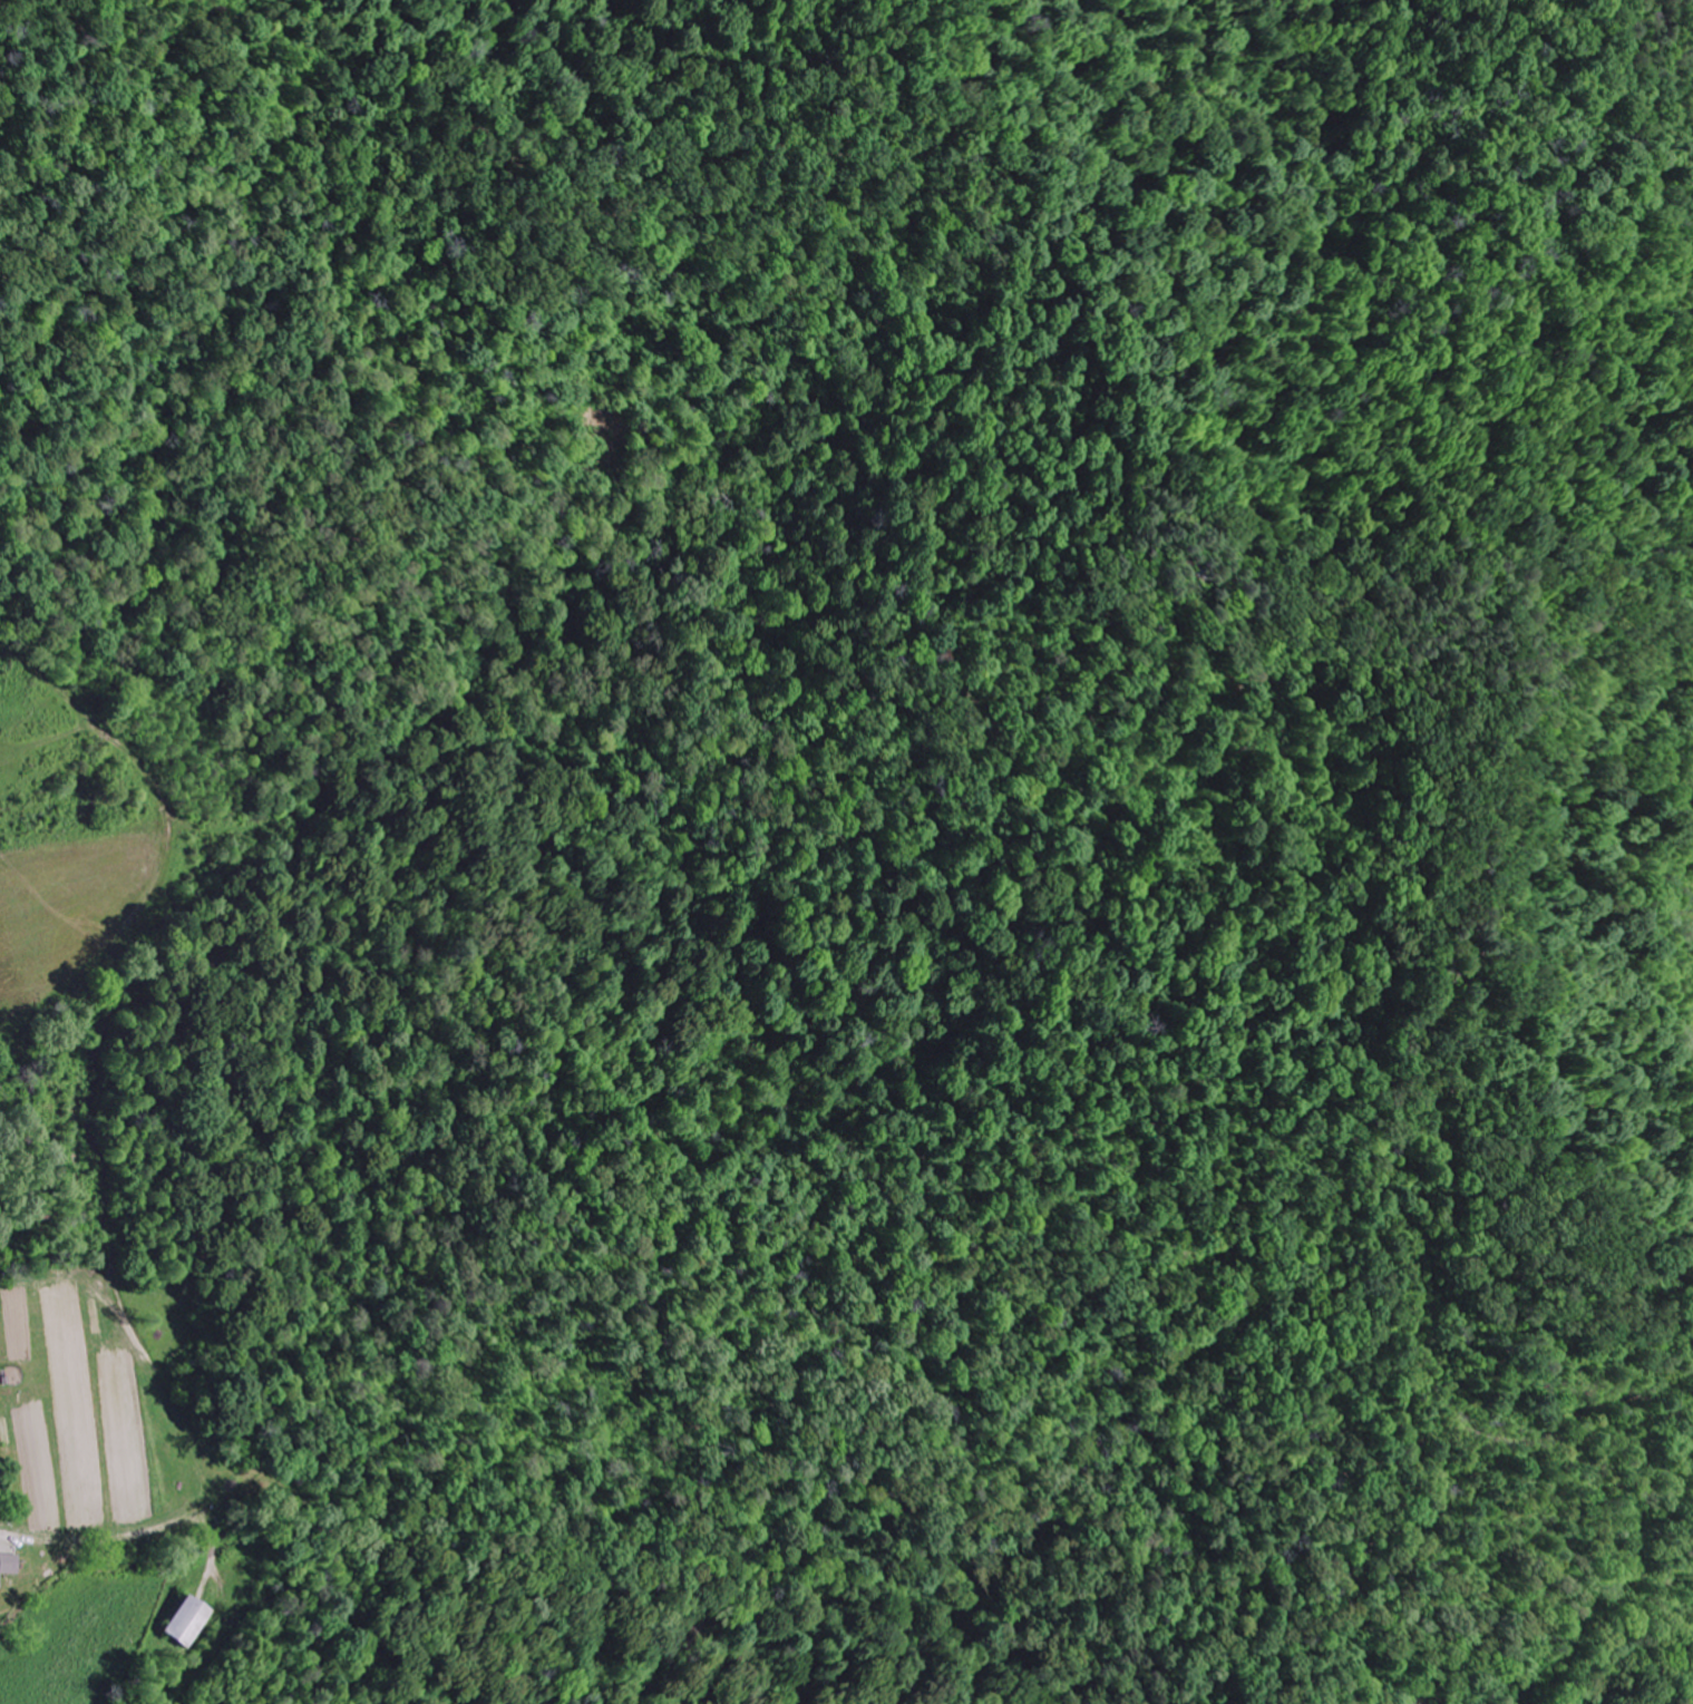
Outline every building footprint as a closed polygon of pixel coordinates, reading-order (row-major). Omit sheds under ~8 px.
[(23,1575),(24,1555),(4,1554),(3,1574),(23,1575)] [(192,1648),(219,1609),(195,1592),(168,1632),(192,1648)]
